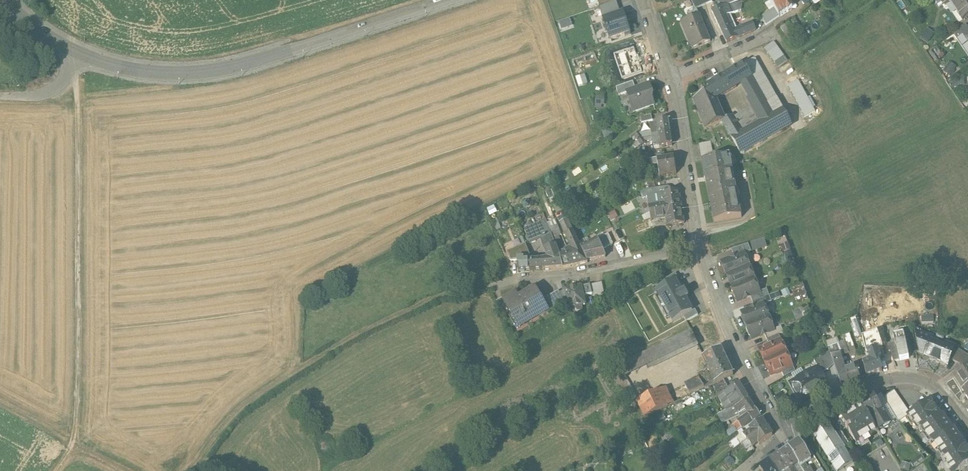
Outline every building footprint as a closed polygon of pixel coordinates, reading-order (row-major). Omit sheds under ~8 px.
[(703,0),(691,0),(696,10),(706,5),(703,0)] [(770,2),(780,17),(787,12),(787,13),(792,9),(788,2),(786,0),(772,0),(770,2)] [(957,11),(962,19),(967,15),(967,0),(953,0),(959,10),(957,11)] [(604,20),(621,14),(616,2),(599,7),(604,20)] [(722,8),(726,16),(739,11),(735,3),(722,8)] [(720,27),(729,24),(726,16),(722,8),(712,12),(720,27)] [(766,26),(779,17),(774,9),(762,18),(766,26)] [(621,14),(604,20),(610,39),(629,33),(623,13),(621,14)] [(692,19),(681,24),(691,50),(710,42),(701,19),(693,22),(692,19)] [(727,42),(737,39),(734,33),(729,24),(720,27),(727,42)] [(967,30),(967,28),(966,24),(956,31),(959,36),(963,34),(962,34),(967,30)] [(734,33),(737,39),(755,31),(752,26),(734,33)] [(764,49),(775,63),(778,68),(787,61),(774,42),(764,49)] [(614,53),(622,77),(630,74),(642,70),(639,62),(641,62),(638,54),(637,54),(634,46),(614,53)] [(742,83),(751,78),(752,78),(744,65),(707,87),(710,92),(711,92),(714,100),(742,83)] [(630,74),(622,77),(613,80),(616,88),(633,82),(630,74)] [(751,78),(742,83),(750,98),(748,99),(762,123),(773,117),(751,78)] [(800,79),(789,85),(805,116),(816,111),(800,79)] [(633,82),(616,88),(619,96),(628,93),(627,92),(636,90),(633,82)] [(636,90),(627,92),(628,93),(634,112),(654,106),(651,98),(653,96),(649,85),(636,90)] [(722,122),(723,121),(714,100),(711,92),(710,92),(694,99),(706,129),(722,122)] [(596,107),(605,107),(605,97),(596,96),(596,107)] [(723,121),(722,122),(741,154),(745,153),(744,152),(791,125),(784,111),(773,117),(762,123),(753,127),(742,134),(732,117),(730,117),(723,121)] [(668,120),(654,123),(655,126),(651,126),(652,136),(670,133),(668,120)] [(637,141),(643,138),(639,133),(634,136),(637,141)] [(670,133),(652,136),(653,140),(654,146),(658,145),(659,148),(672,146),(670,133)] [(653,140),(652,136),(643,138),(637,141),(641,146),(646,143),(645,141),(653,140)] [(699,144),(702,161),(714,158),(710,142),(699,144)] [(702,161),(705,176),(732,171),(731,163),(728,163),(726,156),(714,158),(702,161)] [(674,158),(657,161),(658,166),(660,176),(677,174),(674,158)] [(658,166),(657,161),(641,163),(642,172),(649,171),(648,168),(658,166)] [(705,176),(708,192),(735,186),(732,171),(705,176)] [(735,186),(708,192),(714,222),(741,217),(735,186)] [(667,187),(652,190),(647,192),(648,197),(663,194),(668,193),(667,187)] [(663,194),(664,205),(665,210),(682,207),(679,191),(668,193),(663,194)] [(665,210),(664,205),(661,205),(661,203),(649,205),(650,212),(665,210)] [(682,207),(665,210),(650,212),(652,221),(667,219),(668,226),(685,223),(682,207)] [(636,224),(639,233),(652,229),(649,220),(636,224)] [(559,254),(557,249),(553,239),(551,235),(551,234),(546,221),(536,225),(541,239),(541,240),(547,259),(540,261),(544,270),(551,270),(563,268),(559,254)] [(571,249),(579,245),(573,232),(568,221),(563,223),(560,224),(566,236),(571,249)] [(541,240),(541,239),(536,225),(525,230),(530,245),(541,240)] [(562,235),(560,230),(551,234),(551,235),(553,239),(557,249),(562,246),(558,237),(562,235)] [(608,235),(598,240),(602,250),(613,244),(608,235)] [(598,240),(581,248),(587,261),(606,257),(602,250),(598,240)] [(730,249),(734,257),(743,253),(744,254),(751,251),(748,244),(730,249)] [(588,263),(579,245),(571,249),(568,251),(574,266),(588,263)] [(533,262),(526,246),(508,253),(511,262),(518,261),(518,271),(544,270),(540,261),(533,262)] [(568,251),(559,254),(563,268),(574,266),(568,251)] [(722,262),(727,276),(749,267),(748,266),(750,262),(747,256),(744,255),(744,254),(743,253),(734,257),(730,259),(730,258),(728,258),(727,259),(727,260),(722,262)] [(749,267),(727,276),(732,288),(754,279),(753,278),(755,275),(752,269),(749,268),(749,267)] [(676,280),(679,279),(676,274),(664,280),(667,285),(676,280)] [(754,280),(754,279),(732,288),(737,301),(750,296),(759,293),(759,292),(758,291),(760,288),(757,282),(754,280)] [(676,280),(667,285),(656,291),(673,322),(684,316),(692,311),(686,299),(688,297),(685,291),(683,293),(676,280)] [(602,283),(591,285),(593,296),(605,294),(602,283)] [(582,287),(583,295),(592,293),(590,285),(582,287)] [(582,287),(566,290),(566,293),(571,301),(574,307),(585,304),(583,295),(582,287)] [(759,292),(759,293),(750,296),(752,302),(769,296),(766,289),(759,292)] [(516,294),(504,302),(508,308),(520,328),(548,311),(542,301),(536,290),(520,300),(516,294)] [(559,294),(564,302),(566,304),(571,301),(566,293),(566,290),(559,294)] [(558,292),(542,301),(548,311),(564,302),(559,294),(558,292)] [(771,302),(769,296),(752,302),(754,308),(763,304),(763,305),(771,302)] [(497,302),(501,313),(508,308),(504,302),(502,298),(497,302)] [(768,310),(764,308),(763,305),(763,304),(754,308),(751,309),(750,309),(749,309),(747,310),(747,311),(741,313),(747,326),(768,317),(766,314),(768,310)] [(695,309),(692,311),(684,316),(687,321),(698,315),(695,309)] [(769,321),(768,317),(747,326),(752,340),(757,338),(759,338),(760,337),(761,336),(764,335),(773,331),(773,330),(772,327),(774,323),(769,321)] [(856,321),(852,323),(857,339),(862,337),(856,321)] [(773,330),(773,331),(764,335),(766,340),(778,335),(783,333),(780,327),(773,330)] [(883,362),(893,359),(888,343),(884,329),(877,332),(882,346),(878,347),(883,362)] [(619,366),(625,378),(698,344),(692,332),(619,366)] [(897,346),(900,360),(909,358),(906,344),(907,344),(904,332),(893,334),(895,342),(895,346),(897,346)] [(919,351),(924,353),(929,340),(930,340),(931,338),(917,333),(917,335),(917,339),(916,339),(917,345),(918,346),(919,351)] [(849,334),(842,336),(845,342),(849,353),(851,357),(851,359),(858,357),(849,334)] [(871,334),(862,337),(866,354),(877,350),(871,334)] [(778,335),(766,340),(769,346),(780,340),(778,335)] [(837,339),(825,343),(828,348),(831,347),(832,350),(837,348),(840,355),(840,356),(849,353),(845,342),(839,344),(837,339)] [(783,341),(780,340),(769,346),(759,350),(759,351),(761,356),(762,356),(765,363),(785,354),(782,348),(783,347),(784,345),(783,341)] [(929,340),(924,353),(923,355),(947,366),(950,360),(955,347),(945,343),(943,346),(930,340),(929,340)] [(893,359),(894,361),(900,360),(897,346),(895,346),(895,342),(888,343),(893,359)] [(837,374),(841,387),(849,383),(845,370),(837,348),(832,350),(831,347),(828,348),(831,358),(837,374)] [(950,360),(960,364),(967,358),(967,356),(955,347),(950,360)] [(707,366),(725,357),(721,349),(703,358),(707,366)] [(877,350),(866,354),(868,362),(878,359),(881,357),(878,350),(877,350)] [(788,361),(785,354),(765,363),(768,369),(768,370),(770,375),(771,376),(780,372),(792,366),(793,364),(792,361),(789,360),(788,361)] [(733,375),(725,357),(707,366),(715,383),(733,375)] [(818,368),(821,374),(828,371),(821,357),(813,361),(817,369),(818,368)] [(868,362),(864,364),(867,376),(882,370),(878,359),(868,362)] [(794,372),(792,366),(780,372),(783,378),(794,372)] [(845,370),(849,383),(860,379),(855,366),(845,370)] [(954,375),(963,389),(967,386),(967,366),(954,375)] [(817,369),(790,384),(800,401),(827,386),(821,374),(818,368),(817,369)] [(683,387),(688,397),(705,388),(700,378),(683,387)] [(732,407),(733,407),(748,398),(739,384),(731,389),(735,395),(726,401),(728,404),(730,403),(732,407)] [(907,415),(910,413),(894,390),(883,397),(895,416),(897,418),(899,421),(899,420),(908,415),(907,415)] [(659,391),(635,402),(645,419),(668,407),(659,391)] [(891,422),(897,418),(895,416),(883,397),(881,393),(874,397),(881,408),(882,407),(891,422)] [(877,429),(891,422),(882,407),(881,408),(874,397),(872,394),(860,401),(861,402),(877,429)] [(748,398),(733,407),(738,414),(752,404),(748,398)] [(919,429),(942,414),(941,414),(940,415),(937,411),(937,409),(935,406),(934,406),(930,400),(923,404),(914,410),(910,413),(907,415),(908,415),(913,422),(914,421),(920,428),(919,429)] [(877,430),(877,429),(861,402),(840,415),(847,427),(850,425),(852,429),(849,431),(856,443),(877,430)] [(725,412),(728,420),(735,416),(732,409),(725,412)] [(741,428),(760,416),(756,409),(748,414),(748,415),(738,422),(737,423),(741,428)] [(930,444),(953,428),(952,429),(944,418),(943,419),(941,415),(942,415),(942,414),(919,429),(920,430),(922,428),(931,442),(929,443),(930,444)] [(750,432),(753,436),(767,427),(762,420),(748,429),(750,432)] [(737,431),(741,428),(737,423),(738,422),(737,422),(733,425),(737,431)] [(843,448),(835,436),(827,424),(812,434),(828,458),(843,448)] [(758,444),(772,435),(767,427),(753,436),(757,442),(758,444)] [(942,457),(964,442),(963,441),(962,443),(959,439),(960,439),(953,428),(930,444),(933,442),(943,456),(941,457),(942,457)] [(747,440),(753,436),(750,432),(744,435),(747,440)] [(841,433),(835,436),(843,448),(844,450),(845,449),(849,446),(841,433)] [(757,442),(753,436),(747,440),(751,446),(757,442)] [(799,441),(789,448),(798,463),(800,467),(811,460),(799,441)] [(942,457),(942,458),(944,457),(949,464),(947,465),(951,470),(955,470),(959,468),(959,469),(967,463),(967,462),(967,447),(964,442),(942,457)] [(789,448),(779,454),(789,470),(793,467),(798,463),(789,448)] [(843,448),(828,458),(835,470),(841,470),(853,464),(847,454),(848,454),(845,449),(844,450),(843,448)] [(769,461),(776,470),(787,470),(789,470),(779,454),(769,461)] [(922,456),(911,464),(913,468),(924,459),(922,456)] [(769,461),(766,464),(767,466),(761,470),(776,470),(769,461)]
